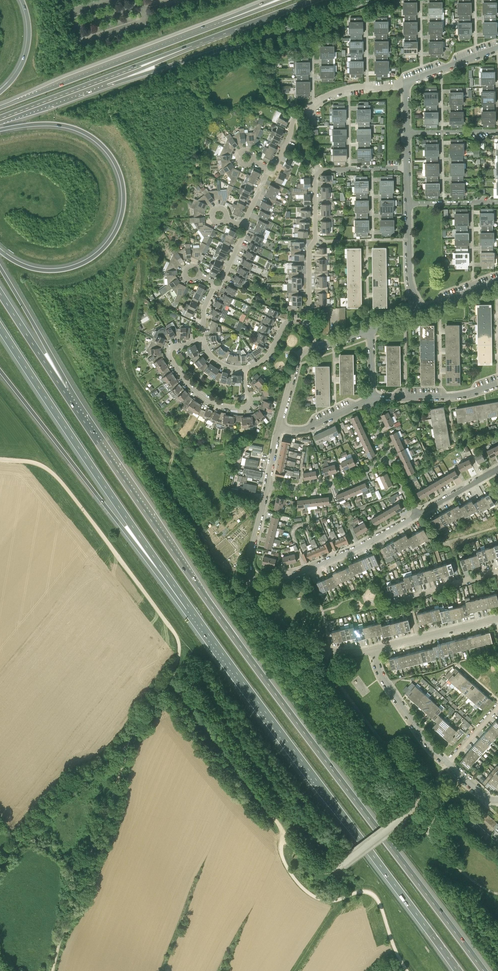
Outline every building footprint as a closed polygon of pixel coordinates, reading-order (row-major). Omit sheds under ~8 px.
[(416,8),(416,0),(404,0),(404,8),(416,8)] [(471,8),(470,0),(459,0),(459,8),(471,8)] [(484,8),(496,8),(496,0),(484,0),(484,8)] [(405,18),(416,18),(416,8),(404,8),(405,18)] [(442,8),(430,8),(430,18),(442,17),(442,8)] [(459,18),(471,18),(471,8),(459,8),(459,18)] [(496,8),(484,8),(484,18),(496,18),(496,8)] [(350,28),(362,27),(362,17),(350,18),(350,28)] [(376,17),(376,27),(387,27),(387,17),(376,17)] [(442,17),(430,18),(430,27),(442,27),(442,17)] [(405,28),(416,28),(416,18),(405,18),(405,28)] [(459,28),(471,28),(471,18),(459,18),(459,28)] [(496,18),(484,18),(485,28),(496,28),(496,18)] [(351,37),(362,37),(362,27),(350,28),(351,37)] [(387,27),(376,27),(376,37),(387,37),(387,27)] [(442,27),(430,27),(430,37),(442,37),(442,27)] [(405,38),(417,38),(416,28),(405,28),(405,38)] [(471,28),(459,28),(459,38),(471,38),(471,28)] [(496,28),(485,28),(485,38),(496,38),(496,28)] [(351,47),(362,47),(362,37),(351,37),(351,47)] [(387,37),(376,37),(376,47),(388,47),(387,37)] [(442,37),(430,37),(430,47),(442,47),(442,37)] [(405,48),(417,47),(417,38),(405,38),(405,48)] [(322,42),(322,52),(333,52),(333,42),(322,42)] [(351,57),(362,57),(362,47),(351,47),(351,57)] [(388,47),(376,47),(376,57),(388,57),(388,47)] [(417,47),(405,48),(405,58),(417,57),(417,47)] [(442,47),(430,47),(430,57),(442,57),(442,47)] [(333,52),(322,52),(322,62),(333,62),(333,52)] [(351,67),(362,67),(362,57),(351,57),(351,67)] [(388,57),(376,57),(376,67),(388,67),(388,57)] [(297,68),(308,68),(308,58),(296,58),(297,68)] [(333,62),(322,62),(322,71),(333,71),(333,62)] [(363,77),(362,67),(351,67),(351,77),(363,77)] [(388,67),(376,67),(376,77),(378,77),(382,77),(388,77),(388,67)] [(483,78),(494,77),(494,67),(482,67),(483,78)] [(297,78),(308,78),(308,68),(297,68),(297,78)] [(333,71),(322,71),(322,82),(333,81),(333,71)] [(483,87),(494,87),(494,77),(483,78),(483,87)] [(297,87),(308,87),(308,78),(297,78),(297,87)] [(308,97),(308,87),(297,87),(297,97),(308,97)] [(483,97),(494,97),(494,87),(483,87),(483,97)] [(426,98),(437,98),(437,88),(425,88),(426,98)] [(451,88),(451,98),(462,98),(462,88),(451,88)] [(483,107),(495,107),(494,97),(483,97),(483,107)] [(426,108),(437,108),(437,98),(426,98),(426,108)] [(462,98),(451,98),(451,108),(462,108),(462,98)] [(333,105),(333,115),(345,115),(344,105),(338,105),(333,105)] [(358,115),(370,115),(370,105),(358,105),(358,115)] [(483,117),(495,117),(495,107),(483,107),(483,117)] [(426,118),(437,118),(437,108),(426,108),(426,118)] [(462,108),(451,108),(451,117),(463,117),(462,108)] [(287,116),(281,113),(276,111),(272,121),(285,127),(287,121),(285,120),(287,116)] [(345,115),(333,115),(333,125),(345,125),(345,115)] [(358,125),(370,125),(370,115),(358,115),(358,125)] [(463,117),(451,117),(451,128),(463,127),(463,117)] [(495,127),(495,117),(483,117),(483,127),(495,127)] [(250,132),(244,133),(245,140),(247,140),(249,141),(248,142),(253,144),(262,124),(264,120),(259,118),(257,122),(258,122),(253,133),(250,133),(250,132)] [(437,128),(437,118),(426,118),(426,128),(437,128)] [(345,125),(333,125),(333,135),(345,135),(345,125)] [(358,135),(370,134),(370,125),(358,125),(358,135)] [(272,130),(271,133),(282,138),(283,137),(285,133),(282,132),(284,129),(278,126),(275,132),(272,130)] [(245,142),(245,140),(244,133),(244,128),(239,128),(239,133),(236,134),(237,135),(232,137),(236,143),(238,141),(240,141),(240,143),(245,142)] [(238,145),(236,143),(232,137),(229,133),(225,136),(228,140),(227,142),(226,142),(223,147),(230,150),(231,148),(233,147),(234,148),(238,145)] [(282,138),(271,133),(270,136),(273,137),(270,142),(276,145),(277,143),(279,143),(281,140),(282,140),(282,138)] [(359,144),(370,144),(370,134),(358,135),(359,144)] [(345,135),(333,135),(333,145),(345,145),(345,135)] [(451,149),(463,149),(463,139),(451,139),(451,149)] [(426,140),(426,150),(438,150),(438,140),(426,140)] [(276,145),(270,142),(268,148),(265,146),(264,149),(275,154),(275,153),(277,149),(275,148),(276,145)] [(359,154),(370,154),(370,144),(359,144),(359,154)] [(345,145),(333,145),(333,155),(345,155),(345,145)] [(230,150),(223,147),(221,152),(222,152),(221,155),(216,155),(217,160),(221,160),(228,159),(231,159),(231,154),(229,154),(229,152),(230,150)] [(275,154),(264,149),(262,152),(265,153),(263,159),(268,161),(270,159),(272,160),(274,156),(275,154)] [(452,159),(463,159),(463,149),(451,149),(452,159)] [(438,150),(426,150),(426,160),(438,159),(438,150)] [(370,164),(370,154),(359,154),(359,165),(370,164)] [(345,155),(333,155),(334,165),(345,165),(345,155)] [(285,168),(284,171),(290,174),(293,168),(290,166),(292,160),(287,158),(282,167),(285,168)] [(228,159),(221,160),(221,165),(223,165),(223,168),(219,171),(222,175),(226,172),(232,168),(234,166),(231,162),(230,163),(229,162),(228,159)] [(438,159),(426,160),(427,169),(438,169),(438,159)] [(452,169),(463,169),(463,159),(452,159),(452,169)] [(254,167),(250,175),(258,179),(259,177),(261,173),(258,172),(260,170),(259,170),(254,168),(254,167)] [(232,168),(226,172),(229,177),(230,176),(231,178),(229,184),(233,187),(240,171),(236,169),(235,171),(233,170),(232,168)] [(438,169),(427,169),(427,179),(438,179),(438,169)] [(452,179),(464,179),(463,169),(452,169),(452,179)] [(290,174),(284,171),(283,173),(280,172),(275,181),(281,184),(284,178),(287,179),(290,174)] [(250,175),(247,173),(246,176),(249,178),(246,183),(252,186),(253,183),(255,184),(257,180),(258,180),(258,179),(250,175)] [(332,175),(330,175),(321,175),(321,176),(320,176),(320,178),(321,178),(321,181),(326,181),(326,184),(332,184),(332,175)] [(356,176),(356,187),(368,186),(367,176),(356,176)] [(381,186),(393,186),(393,176),(388,176),(381,176),(381,186)] [(298,184),(298,188),(293,188),(292,191),(307,191),(307,188),(310,188),(310,178),(304,178),(304,184),(298,184)] [(438,179),(427,179),(427,189),(438,189),(438,179)] [(452,189),(464,189),(464,179),(452,179),(452,189)] [(252,186),(246,183),(244,188),(241,187),(240,190),(251,195),(251,193),(253,189),(251,188),(252,186)] [(233,187),(229,184),(226,191),(223,191),(223,190),(217,190),(218,198),(220,198),(222,198),(221,200),(226,202),(233,187)] [(270,184),(267,190),(276,194),(277,191),(279,192),(282,186),(276,184),(275,186),(270,184)] [(332,184),(326,184),(326,187),(321,187),(321,189),(320,189),(320,191),(321,191),(321,192),(330,192),(330,187),(332,187),(332,184)] [(368,186),(356,187),(356,196),(368,196),(368,186)] [(381,196),(393,196),(393,186),(381,186),(381,196)] [(218,198),(217,190),(212,190),(212,192),(209,192),(206,188),(202,191),(205,195),(209,201),(210,203),(214,200),(214,199),(215,198),(218,197),(218,198)] [(438,189),(427,189),(427,199),(439,199),(438,189)] [(464,189),(452,189),(452,199),(464,199),(464,189)] [(251,195),(240,190),(238,192),(241,194),(239,199),(245,202),(246,199),(248,200),(250,196),(251,195)] [(276,194),(267,190),(265,195),(270,197),(268,200),(274,203),(279,205),(281,202),(276,200),(277,197),(275,196),(276,194)] [(307,191),(292,191),(291,194),(299,194),(299,198),(304,198),(304,204),(310,204),(310,194),(307,194),(307,191)] [(330,192),(321,192),(321,193),(320,194),(320,195),(321,195),(321,198),(326,198),(326,201),(332,201),(332,198),(330,198),(330,192)] [(209,201),(205,195),(200,198),(201,199),(198,200),(194,198),(192,203),(205,209),(207,204),(206,204),(207,202),(209,201)] [(368,196),(356,196),(356,206),(368,206),(368,196)] [(381,206),(393,206),(393,196),(381,196),(381,206)] [(245,202),(239,199),(236,204),(233,203),(232,206),(235,207),(243,211),(244,209),(245,205),(243,204),(245,202)] [(274,203),(268,200),(267,203),(262,201),(259,206),(267,209),(268,210),(270,207),(272,208),(274,203)] [(332,201),(326,201),(326,204),(321,204),(321,206),(320,207),(320,208),(321,209),(330,209),(334,209),(334,203),(332,201)] [(205,209),(192,203),(190,207),(194,209),(195,212),(193,212),(194,217),(201,217),(201,214),(202,212),(203,213),(205,209)] [(368,206),(356,206),(356,216),(368,216),(368,206)] [(381,216),(393,216),(393,206),(381,206),(381,216)] [(235,207),(231,215),(232,215),(237,217),(238,215),(240,216),(242,212),(243,211),(235,207)] [(310,210),(306,210),(306,207),(297,207),(297,211),(298,211),(298,212),(300,212),(300,216),(310,216),(310,210)] [(267,209),(265,212),(260,210),(258,215),(265,219),(267,220),(268,217),(270,218),(273,212),(268,210),(267,209)] [(330,209),(321,209),(321,210),(320,211),(320,212),(321,213),(321,215),(326,215),(326,218),(332,218),(332,215),(330,215),(330,209)] [(456,209),(456,219),(468,219),(468,209),(456,209)] [(481,209),(481,219),(493,219),(493,209),(481,209)] [(201,217),(194,217),(190,218),(190,223),(194,222),(196,225),(195,225),(198,230),(205,225),(204,225),(203,223),(203,221),(204,221),(204,216),(201,217)] [(368,216),(356,216),(356,226),(368,226),(368,216)] [(382,226),(393,226),(393,216),(381,216),(382,226)] [(309,222),(305,222),(305,221),(305,218),(296,218),(296,223),(297,223),(298,224),(299,224),(299,227),(299,228),(303,228),(309,228),(309,222)] [(332,218),(326,218),(326,221),(321,221),(321,223),(320,224),(320,225),(321,226),(321,227),(330,227),(332,226),(332,218)] [(265,219),(264,221),(259,219),(256,225),(265,229),(266,226),(268,227),(271,222),(267,220),(265,219)] [(468,219),(456,219),(456,229),(468,229),(468,219)] [(493,219),(481,219),(481,229),(493,228),(493,219)] [(205,225),(198,230),(199,230),(202,234),(203,233),(204,236),(202,242),(206,244),(210,236),(210,235),(213,229),(209,227),(208,228),(206,227),(205,225)] [(265,229),(256,225),(254,230),(259,232),(257,235),(263,238),(266,232),(264,231),(265,229)] [(368,226),(356,226),(357,236),(368,236),(368,226)] [(393,236),(393,226),(382,226),(382,236),(393,236)] [(231,227),(227,234),(235,238),(236,237),(237,233),(235,232),(236,230),(236,229),(236,230),(231,227)] [(303,230),(303,228),(299,228),(299,227),(294,227),(294,232),(296,232),(297,233),(298,233),(298,237),(307,237),(307,231),(304,231),(303,230)] [(330,227),(321,227),(320,228),(320,229),(321,230),(321,232),(326,232),(326,235),(332,235),(332,232),(330,232),(330,227)] [(493,228),(481,229),(482,238),(493,238),(493,228)] [(468,229),(456,229),(456,239),(468,238),(468,229)] [(227,234),(224,233),(223,236),(226,237),(223,243),(229,245),(230,243),(232,244),(234,240),(235,238),(227,234)] [(263,238),(257,235),(254,234),(253,236),(254,236),(252,239),(255,241),(254,243),(254,244),(259,246),(261,247),(264,242),(262,241),(263,238)] [(468,238),(456,239),(456,248),(468,248),(468,238)] [(493,238),(482,238),(482,248),(493,248),(493,238)] [(296,239),(296,242),(294,242),(294,245),(293,245),(292,246),(291,246),(291,251),(301,251),(301,247),(304,247),(304,242),(299,242),(299,239),(296,239)] [(206,244),(202,242),(199,249),(196,249),(196,247),(190,248),(191,255),(193,255),(195,256),(194,257),(199,260),(202,254),(202,252),(206,244)] [(254,244),(254,243),(251,242),(249,245),(248,244),(246,247),(251,249),(249,251),(255,254),(257,252),(259,246),(254,244)] [(191,255),(190,248),(190,243),(185,244),(185,248),(183,250),(182,249),(178,252),(182,258),(184,257),(186,257),(186,258),(191,258),(191,256),(191,255)] [(229,245),(223,243),(221,248),(218,246),(217,249),(228,254),(228,253),(230,249),(228,248),(229,245)] [(319,253),(319,256),(328,256),(328,253),(327,253),(327,247),(317,247),(317,251),(315,251),(315,253),(319,253)] [(374,267),(386,267),(385,247),(374,247),(374,267)] [(182,258),(178,252),(175,248),(171,251),(174,255),(173,258),(171,257),(169,262),(176,265),(177,263),(179,262),(179,263),(184,260),(182,259),(182,258)] [(349,268),(360,267),(360,248),(348,248),(349,268)] [(468,248),(456,248),(456,258),(468,258),(468,248)] [(493,248),(482,248),(482,258),(493,258),(493,248)] [(228,254),(217,249),(215,252),(218,253),(216,259),(222,261),(223,259),(225,260),(227,256),(228,254)] [(256,254),(255,254),(249,251),(247,250),(246,253),(244,252),(243,255),(247,257),(246,260),(252,262),(253,260),(256,254)] [(301,251),(291,251),(291,255),(292,255),(293,256),(294,256),(294,260),(304,260),(304,254),(301,254),(301,251)] [(328,256),(319,256),(319,259),(315,259),(315,261),(317,261),(317,264),(327,264),(327,259),(328,259),(328,256)] [(252,263),(252,262),(246,260),(242,258),(242,260),(241,264),(243,265),(242,268),(248,271),(250,272),(252,267),(250,266),(252,263)] [(468,258),(456,258),(457,268),(468,268),(468,258)] [(493,258),(482,258),(482,268),(493,268),(493,258)] [(222,261),(216,259),(213,264),(210,262),(209,265),(212,267),(220,270),(221,269),(222,265),(220,264),(222,261)] [(176,265),(169,262),(167,267),(168,268),(167,270),(162,271),(162,276),(167,275),(174,275),(177,274),(176,269),(175,270),(175,268),(176,265)] [(327,264),(317,264),(317,267),(315,268),(315,270),(319,270),(319,273),(328,273),(328,269),(327,269),(327,264)] [(298,271),(301,271),(301,265),(291,265),(291,269),(290,269),(289,270),(287,270),(287,274),(288,274),(297,274),(297,271),(298,271)] [(242,268),(239,266),(238,268),(237,272),(240,273),(238,276),(244,279),(246,280),(248,275),(247,274),(248,271),(242,268)] [(212,267),(208,274),(209,274),(214,277),(215,275),(217,276),(219,272),(220,270),(212,267)] [(360,267),(349,268),(349,288),(361,288),(360,267)] [(386,287),(386,267),(374,267),(374,287),(386,287)] [(328,273),(319,273),(319,276),(315,276),(315,277),(317,278),(317,281),(327,281),(327,276),(328,276),(328,273)] [(288,274),(288,279),(290,279),(291,279),(291,283),(301,283),(301,278),(298,278),(297,277),(297,274),(288,274)] [(167,275),(167,281),(168,281),(169,283),(159,290),(162,294),(172,287),(178,283),(180,282),(177,278),(176,279),(175,277),(174,275),(167,275)] [(238,276),(236,275),(234,278),(232,277),(231,279),(235,281),(234,284),(240,287),(241,284),(242,284),(244,279),(238,276)] [(327,281),(317,281),(317,284),(315,285),(315,286),(319,286),(319,289),(328,289),(328,286),(327,286),(327,281)] [(178,283),(172,287),(175,292),(176,291),(177,294),(173,302),(177,304),(178,304),(182,295),(184,292),(186,287),(182,285),(181,286),(179,285),(178,283)] [(199,283),(196,291),(204,295),(204,293),(206,289),(204,288),(205,286),(199,283)] [(301,283),(291,283),(287,283),(287,292),(288,292),(297,292),(297,289),(298,289),(301,289),(301,283)] [(228,292),(226,295),(233,298),(232,298),(234,295),(236,290),(228,285),(226,288),(224,288),(223,290),(228,292)] [(386,287),(374,287),(374,307),(386,307),(386,287)] [(361,288),(349,288),(349,308),(361,307),(361,288)] [(328,289),(319,289),(319,292),(315,292),(315,294),(317,295),(317,298),(327,298),(326,293),(328,293),(328,289)] [(196,291),(193,290),(191,293),(194,294),(192,299),(198,302),(199,299),(201,300),(203,296),(204,295),(196,291)] [(301,295),(298,295),(297,295),(297,292),(288,292),(288,301),(291,301),(301,301),(301,295)] [(226,295),(224,294),(222,297),(221,296),(220,298),(224,300),(222,303),(224,304),(226,305),(228,306),(230,303),(233,298),(226,295)] [(327,298),(317,298),(317,301),(315,301),(315,303),(319,303),(319,306),(314,306),(328,306),(328,303),(327,303),(327,298)] [(198,302),(192,299),(189,304),(186,303),(185,306),(196,311),(197,310),(197,309),(198,305),(196,305),(198,302)] [(222,303),(215,299),(214,301),(215,301),(213,305),(216,306),(215,309),(221,312),(226,315),(228,310),(225,308),(226,305),(224,304),(222,303)] [(298,307),(301,307),(301,301),(291,301),(291,305),(290,305),(288,305),(288,310),(297,310),(297,307),(298,307)] [(479,324),(491,324),(490,304),(479,304),(479,324)] [(196,311),(185,306),(184,309),(187,310),(184,315),(190,318),(191,315),(193,316),(195,312),(195,313),(196,311)] [(215,309),(211,307),(210,309),(211,310),(209,313),(212,314),(211,317),(219,321),(221,316),(219,315),(221,312),(215,309)] [(272,318),(274,315),(278,317),(279,315),(277,314),(278,311),(270,307),(267,313),(266,315),(272,318)] [(272,318),(266,315),(264,318),(262,318),(260,323),(262,324),(268,326),(269,323),(272,325),(274,321),(274,322),(275,320),(272,318)] [(211,335),(216,335),(221,334),(220,327),(217,326),(218,323),(212,320),(210,324),(210,326),(209,326),(210,332),(211,332),(211,335)] [(180,331),(178,331),(174,325),(172,326),(170,322),(166,325),(167,326),(165,327),(168,333),(171,338),(174,336),(175,338),(177,337),(180,337),(180,331)] [(180,331),(180,337),(184,337),(184,339),(189,339),(189,333),(190,333),(190,328),(186,328),(186,327),(183,327),(183,324),(180,324),(180,331)] [(268,326),(262,324),(261,327),(259,326),(256,331),(258,332),(264,334),(265,332),(268,333),(270,329),(271,330),(272,328),(268,326)] [(447,344),(459,344),(458,324),(447,324),(447,344)] [(491,324),(479,324),(479,344),(491,344),(491,324)] [(422,345),(433,345),(433,325),(422,325),(422,345)] [(167,342),(168,340),(171,338),(168,333),(165,327),(163,328),(163,327),(158,329),(157,331),(157,330),(153,338),(164,344),(166,341),(167,342)] [(258,332),(256,337),(255,340),(262,343),(263,340),(266,342),(267,340),(266,339),(267,336),(264,334),(258,332)] [(214,346),(216,348),(220,346),(222,345),(220,342),(219,343),(216,339),(216,335),(211,335),(209,335),(209,339),(210,339),(210,341),(214,347),(214,346)] [(164,344),(153,338),(146,351),(148,352),(149,354),(157,353),(161,353),(161,349),(163,349),(162,347),(164,344)] [(264,344),(262,343),(255,340),(253,343),(257,345),(256,349),(252,351),(255,355),(256,357),(259,355),(259,354),(260,353),(261,353),(263,347),(264,344)] [(189,355),(191,357),(198,354),(200,353),(195,344),(190,347),(193,353),(189,355)] [(459,364),(459,344),(447,344),(447,364),(459,364)] [(491,344),(479,344),(480,364),(491,364),(491,344)] [(388,345),(388,365),(400,365),(399,345),(388,345)] [(433,345),(422,345),(422,365),(434,365),(433,345)] [(224,356),(227,358),(229,353),(230,352),(227,350),(226,351),(223,349),(220,346),(216,348),(214,350),(217,353),(218,354),(224,357),(224,356)] [(241,355),(240,349),(237,350),(237,355),(233,355),(229,353),(227,358),(226,360),(230,362),(230,361),(232,362),(238,361),(238,360),(241,360),(241,355)] [(252,351),(251,350),(248,352),(249,353),(245,355),(241,355),(241,360),(241,362),(246,362),(246,361),(247,361),(253,358),(252,357),(255,355),(252,351)] [(157,353),(157,356),(155,357),(153,355),(148,359),(149,361),(152,359),(157,367),(165,362),(163,358),(164,357),(163,356),(163,352),(161,353),(157,353)] [(198,354),(191,357),(199,367),(204,362),(205,362),(206,361),(203,356),(200,358),(199,357),(198,354)] [(341,374),(353,374),(352,354),(341,354),(341,374)] [(165,362),(157,367),(161,374),(169,369),(167,366),(169,365),(168,364),(167,365),(165,362)] [(204,362),(199,367),(198,367),(209,374),(214,366),(210,363),(208,365),(207,365),(205,362),(204,362)] [(459,364),(447,364),(448,384),(459,384),(459,364)] [(400,365),(388,365),(388,385),(400,385),(400,365)] [(434,365),(422,365),(422,385),(434,384),(434,365)] [(214,366),(209,374),(219,381),(220,381),(219,381),(222,374),(219,373),(217,372),(219,369),(214,366)] [(316,386),(328,386),(328,366),(316,366),(316,386)] [(169,369),(161,374),(166,381),(174,376),(172,373),(174,372),(173,370),(171,372),(169,369)] [(222,374),(219,381),(220,381),(231,385),(232,377),(228,377),(227,376),(228,373),(222,371),(222,374)] [(353,374),(341,374),(342,394),(353,394),(353,374)] [(232,377),(231,385),(234,385),(235,381),(241,382),(242,375),(232,375),(232,377)] [(174,376),(166,381),(166,382),(163,384),(168,392),(171,389),(172,390),(179,384),(177,381),(179,380),(178,378),(176,379),(174,376)] [(261,384),(262,384),(266,380),(264,377),(262,379),(260,377),(256,381),(254,378),(250,383),(253,386),(254,385),(257,388),(261,384)] [(179,384),(172,390),(177,396),(184,390),(182,388),(184,386),(183,385),(182,386),(179,383),(179,384)] [(261,392),(262,395),(262,396),(266,395),(274,393),(274,390),(271,391),(270,388),(265,389),(265,387),(262,384),(261,384),(257,388),(259,390),(259,392),(261,392)] [(328,386),(316,386),(317,406),(328,405),(328,386)] [(184,390),(177,396),(183,403),(190,397),(188,394),(190,393),(189,391),(187,393),(185,390),(184,390)] [(265,406),(265,407),(273,409),(274,406),(271,406),(272,403),(267,401),(267,399),(266,395),(262,396),(262,395),(260,396),(261,399),(260,401),(262,401),(261,405),(265,406)] [(190,397),(183,403),(187,407),(189,408),(188,411),(190,412),(197,402),(194,400),(195,398),(194,397),(193,398),(190,397)] [(197,402),(190,412),(192,414),(194,411),(199,415),(202,410),(200,408),(203,403),(201,402),(200,404),(197,402)] [(495,403),(475,406),(477,418),(497,414),(495,403)] [(255,412),(259,417),(258,418),(262,423),(264,421),(263,419),(265,417),(262,413),(263,411),(265,407),(265,406),(261,405),(259,404),(258,408),(256,409),(258,410),(255,412)] [(393,413),(394,416),(398,414),(401,413),(401,412),(406,410),(403,405),(398,408),(399,410),(397,412),(397,411),(393,413)] [(202,410),(199,415),(205,418),(204,420),(206,422),(208,419),(210,413),(212,410),(208,408),(209,407),(207,406),(205,411),(202,410)] [(435,428),(446,426),(443,406),(431,408),(435,428)] [(477,418),(475,406),(456,409),(456,411),(457,415),(458,421),(477,418)] [(381,415),(384,420),(391,417),(389,414),(395,411),(393,407),(387,410),(388,412),(381,415)] [(210,413),(208,419),(213,422),(212,424),(214,425),(216,423),(220,414),(216,412),(217,410),(215,410),(213,415),(210,413)] [(216,423),(222,424),(225,425),(224,427),(227,428),(229,415),(225,415),(226,413),(220,412),(220,414),(216,423)] [(247,417),(248,429),(250,429),(250,426),(253,426),(256,425),(258,424),(259,421),(257,419),(258,418),(259,417),(255,412),(252,414),(250,414),(250,416),(247,417)] [(229,415),(227,428),(229,428),(230,426),(233,426),(234,421),(237,421),(238,415),(235,414),(233,414),(233,416),(229,415)] [(238,415),(237,421),(241,421),(242,427),(245,427),(245,429),(248,429),(247,417),(243,417),(243,415),(241,415),(238,415)] [(354,424),(360,421),(357,415),(351,418),(354,424)] [(391,417),(384,420),(387,426),(393,423),(391,417)] [(356,429),(362,426),(360,421),(354,424),(356,429)] [(336,425),(331,427),(335,436),(340,433),(336,425)] [(490,433),(493,432),(493,431),(497,431),(496,425),(491,426),(492,426),(489,427),(490,433)] [(359,435),(365,432),(362,426),(356,429),(359,435)] [(446,426),(435,428),(438,448),(444,447),(448,446),(449,446),(446,426)] [(335,436),(331,427),(327,429),(331,438),(335,436)] [(331,438),(327,429),(322,431),(326,440),(331,438)] [(326,440),(322,431),(318,433),(322,442),(326,440)] [(361,441),(368,438),(365,432),(359,435),(361,441)] [(390,434),(393,440),(399,437),(397,432),(390,434)] [(322,442),(318,433),(314,435),(318,444),(322,442)] [(282,442),(299,445),(301,446),(301,444),(298,443),(295,442),(291,441),(291,439),(283,437),(282,442)] [(399,437),(393,440),(396,446),(402,443),(399,437)] [(364,446),(370,443),(368,438),(361,441),(364,446)] [(367,452),(373,449),(370,443),(364,446),(367,452)] [(402,443),(396,446),(398,452),(404,449),(402,443)] [(261,455),(262,447),(249,444),(248,449),(253,450),(252,453),(261,455)] [(496,454),(493,447),(487,450),(491,457),(496,454)] [(376,455),(373,449),(367,452),(369,458),(376,455)] [(404,449),(398,452),(401,457),(407,454),(404,449)] [(479,463),(485,460),(482,453),(475,456),(479,463)] [(407,454),(401,457),(403,463),(410,460),(407,454)] [(347,461),(345,456),(342,457),(344,462),(342,463),(344,469),(350,467),(347,461)] [(347,461),(350,467),(356,464),(353,458),(347,461)] [(244,467),(258,469),(259,461),(246,459),(244,467)] [(324,459),(325,460),(324,460),(325,463),(322,464),(325,475),(331,473),(329,467),(328,462),(327,459),(324,459)] [(469,459),(464,462),(467,469),(473,466),(469,459)] [(410,460),(403,463),(406,468),(412,466),(410,460)] [(467,469),(464,462),(458,464),(461,471),(467,469)] [(286,467),(278,465),(277,470),(299,475),(300,471),(294,470),(294,471),(289,470),(285,469),(286,467)] [(329,467),(331,473),(337,472),(335,465),(329,467)] [(412,466),(406,468),(409,474),(415,471),(412,466)] [(243,476),(261,479),(262,472),(245,469),(243,476)] [(455,470),(450,473),(453,479),(459,476),(455,470)] [(380,476),(383,482),(390,479),(387,473),(380,476)] [(453,479),(450,473),(444,477),(448,482),(453,479)] [(448,482),(444,477),(439,480),(442,485),(448,482)] [(390,479),(383,482),(385,487),(392,484),(390,479)] [(442,485),(439,480),(434,483),(437,489),(442,485)] [(365,482),(359,485),(362,491),(365,498),(368,497),(366,494),(369,492),(367,489),(368,489),(365,482)] [(258,486),(243,483),(241,490),(256,493),(258,486)] [(437,489),(434,483),(428,486),(432,492),(437,489)] [(362,491),(359,485),(354,487),(356,494),(362,491)] [(432,492),(428,486),(423,489),(426,495),(432,492)] [(356,494),(354,487),(348,490),(351,496),(356,494)] [(426,495),(423,489),(417,492),(421,498),(426,495)] [(351,496),(348,490),(343,492),(345,498),(347,497),(351,496)] [(345,498),(343,492),(336,495),(339,501),(342,499),(345,498)] [(489,494),(485,496),(491,506),(495,503),(489,494)] [(491,506),(485,496),(481,498),(487,508),(491,506)] [(487,508),(481,498),(477,501),(483,510),(487,508)] [(478,510),(474,503),(472,500),(468,502),(473,512),(478,510)] [(483,510),(477,501),(474,503),(478,510),(479,512),(483,510)] [(473,512),(468,502),(464,505),(469,514),(473,512)] [(399,503),(393,506),(397,512),(402,509),(399,503)] [(343,512),(340,504),(336,505),(339,511),(342,518),(345,516),(343,512)] [(464,514),(460,507),(459,504),(454,507),(460,516),(464,514)] [(469,514),(464,505),(460,507),(464,514),(466,516),(469,514)] [(397,512),(393,506),(388,509),(391,515),(397,512)] [(460,516),(454,507),(450,509),(456,518),(460,516)] [(391,515),(388,509),(383,512),(386,518),(391,515)] [(456,518),(450,509),(446,511),(452,520),(456,518)] [(452,520),(446,511),(442,513),(448,523),(452,520)] [(386,518),(383,512),(377,516),(381,521),(386,518)] [(448,523),(442,513),(439,515),(444,525),(448,523)] [(444,525),(439,515),(435,518),(440,527),(444,525)] [(278,524),(281,525),(282,522),(279,521),(280,518),(272,516),(271,522),(278,524)] [(381,521),(377,516),(372,519),(375,525),(381,521)] [(440,527),(435,518),(431,520),(436,529),(440,527)] [(365,522),(359,525),(363,532),(368,529),(365,522)] [(347,543),(340,527),(339,525),(337,526),(339,530),(340,533),(338,534),(339,537),(343,545),(347,543)] [(363,532),(359,525),(354,528),(357,535),(363,532)] [(340,527),(347,543),(352,541),(348,534),(346,535),(345,531),(344,531),(342,526),(340,527)] [(343,545),(339,537),(337,538),(336,535),(334,532),(333,528),(331,529),(332,531),(338,547),(343,545)] [(420,530),(425,540),(429,538),(424,528),(420,530)] [(416,533),(421,542),(425,540),(420,530),(416,533)] [(338,547),(332,531),(329,532),(331,537),(332,540),(330,541),(334,549),(338,547)] [(402,536),(407,545),(412,543),(408,537),(406,533),(402,536)] [(412,535),(417,544),(421,542),(416,533),(412,535)] [(275,536),(268,534),(266,540),(274,542),(277,543),(280,544),(281,541),(281,540),(275,539),(275,536)] [(320,536),(327,551),(327,552),(332,550),(328,542),(327,543),(325,539),(323,535),(320,536)] [(408,537),(412,543),(413,546),(417,544),(412,535),(408,537)] [(327,551),(320,536),(318,537),(320,541),(322,545),(320,546),(323,553),(327,551)] [(398,538),(404,548),(407,545),(402,536),(398,538)] [(394,540),(399,550),(404,548),(398,538),(394,540)] [(314,557),(311,550),(309,550),(307,547),(306,544),(304,539),(302,540),(303,543),(310,559),(314,557)] [(318,555),(312,539),(310,540),(312,545),(311,545),(313,549),(311,550),(314,557),(318,555)] [(323,553),(320,546),(318,547),(316,543),(315,540),(314,539),(312,539),(318,555),(323,553)] [(274,542),(266,540),(265,546),(272,548),(274,542)] [(390,543),(395,552),(399,550),(394,540),(390,543)] [(310,559),(303,543),(301,544),(302,546),(303,548),(303,549),(304,552),(302,553),(305,561),(310,559)] [(386,545),(392,554),(395,552),(390,543),(386,545)] [(392,554),(386,545),(382,547),(388,557),(392,554)] [(370,555),(374,565),(379,563),(374,553),(370,555)] [(366,557),(370,566),(374,565),(370,555),(366,557)] [(362,558),(366,568),(370,566),(366,557),(362,558)] [(357,560),(362,570),(366,568),(362,558),(357,560)] [(353,562),(357,572),(362,570),(357,560),(353,562)] [(350,566),(353,574),(357,572),(353,562),(349,564),(350,566)] [(346,567),(350,577),(354,576),(353,574),(350,566),(346,567)] [(342,569),(346,579),(350,577),(346,567),(342,569)] [(338,571),(342,581),(346,579),(342,569),(338,571)] [(424,582),(421,571),(420,570),(416,571),(417,573),(420,583),(424,582)] [(334,575),(337,583),(342,581),(338,571),(333,573),(334,575)] [(330,576),(334,586),(338,585),(337,583),(334,575),(330,576)] [(325,578),(330,588),(334,586),(330,576),(325,578)] [(321,580),(326,590),(330,588),(325,578),(321,580)] [(404,591),(400,581),(399,579),(396,580),(396,582),(399,593),(404,591)] [(327,592),(326,590),(321,580),(317,582),(318,584),(316,585),(319,593),(321,592),(322,594),(327,592)] [(445,676),(448,679),(452,675),(454,677),(459,671),(455,668),(451,673),(449,671),(445,676)] [(452,675),(448,679),(452,682),(455,678),(457,680),(462,674),(459,671),(454,677),(452,675)] [(455,678),(452,682),(455,685),(459,681),(460,683),(466,677),(462,674),(457,680),(455,678)] [(459,681),(455,685),(459,688),(462,684),(464,686),(469,680),(466,677),(460,683),(459,681)] [(462,684),(459,688),(462,691),(465,687),(467,689),(472,683),(469,680),(464,686),(462,684)] [(405,693),(408,697),(413,692),(411,690),(416,685),(412,682),(407,687),(409,689),(405,693)] [(465,687),(462,691),(465,694),(469,690),(471,692),(476,686),(472,683),(467,689),(465,687)] [(413,692),(408,697),(412,700),(416,695),(414,693),(419,688),(416,685),(411,690),(413,692)] [(469,690),(465,694),(469,697),(472,693),(474,695),(479,689),(476,686),(471,692),(469,690)] [(416,695),(412,700),(415,703),(419,698),(418,696),(422,691),(419,688),(414,693),(416,695)] [(472,693),(469,697),(472,700),(476,696),(477,698),(482,692),(479,689),(474,695),(472,693)] [(419,698),(415,703),(419,706),(423,701),(421,699),(426,694),(422,691),(418,696),(419,698)] [(476,696),(472,700),(475,703),(479,699),(481,701),(486,695),(482,692),(477,698),(476,696)] [(423,701),(419,706),(422,709),(426,704),(424,702),(429,697),(426,694),(421,699),(423,701)] [(479,699),(475,703),(479,706),(482,702),(484,704),(489,698),(486,695),(481,701),(479,699)] [(426,704),(422,709),(425,712),(429,707),(428,705),(432,700),(429,697),(424,702),(426,704)] [(482,702),(479,706),(482,709),(487,705),(488,706),(493,701),(489,698),(484,704),(482,702)] [(429,707),(425,712),(429,715),(433,710),(431,708),(436,703),(432,700),(428,705),(429,707)] [(433,710),(429,715),(432,718),(436,713),(434,711),(439,706),(436,703),(431,708),(433,710)] [(436,713),(432,718),(435,721),(440,715),(438,714),(445,707),(441,704),(439,706),(434,711),(436,713)] [(440,715),(435,721),(437,722),(433,727),(436,730),(441,725),(439,723),(443,718),(440,715)] [(441,725),(436,730),(439,733),(444,728),(442,726),(447,721),(443,718),(439,723),(441,725)] [(444,728),(439,733),(443,736),(447,731),(446,729),(450,724),(447,721),(442,726),(444,728)] [(447,731),(443,736),(446,739),(451,734),(449,732),(453,727),(450,724),(446,729),(447,731)] [(451,734),(446,739),(450,742),(454,737),(452,735),(457,731),(453,727),(449,732),(451,734)] [(495,737),(497,734),(490,727),(487,730),(495,737)] [(454,737),(450,742),(453,745),(464,733),(458,728),(457,731),(452,735),(454,737)] [(484,734),(492,741),(495,737),(487,730),(484,734)] [(481,737),(489,744),(492,741),(484,734),(481,737)] [(478,740),(486,747),(489,744),(481,737),(478,740)] [(475,744),(483,751),(486,747),(478,740),(475,744)] [(472,747),(480,754),(483,751),(475,744),(472,747)] [(469,750),(477,758),(480,754),(472,747),(469,750)] [(466,754),(474,761),(477,758),(469,750),(466,754)] [(463,757),(471,764),(474,761),(466,754),(463,757)] [(471,764),(463,757),(460,761),(468,768),(471,764)] [(496,775),(491,771),(488,775),(493,779),(495,777),(497,779),(497,774),(496,775)] [(488,775),(486,778),(491,782),(492,780),(497,785),(497,784),(497,779),(495,777),(493,779),(488,775)] [(491,782),(486,778),(483,782),(488,786),(489,784),(494,788),(497,785),(492,780),(491,782)]
